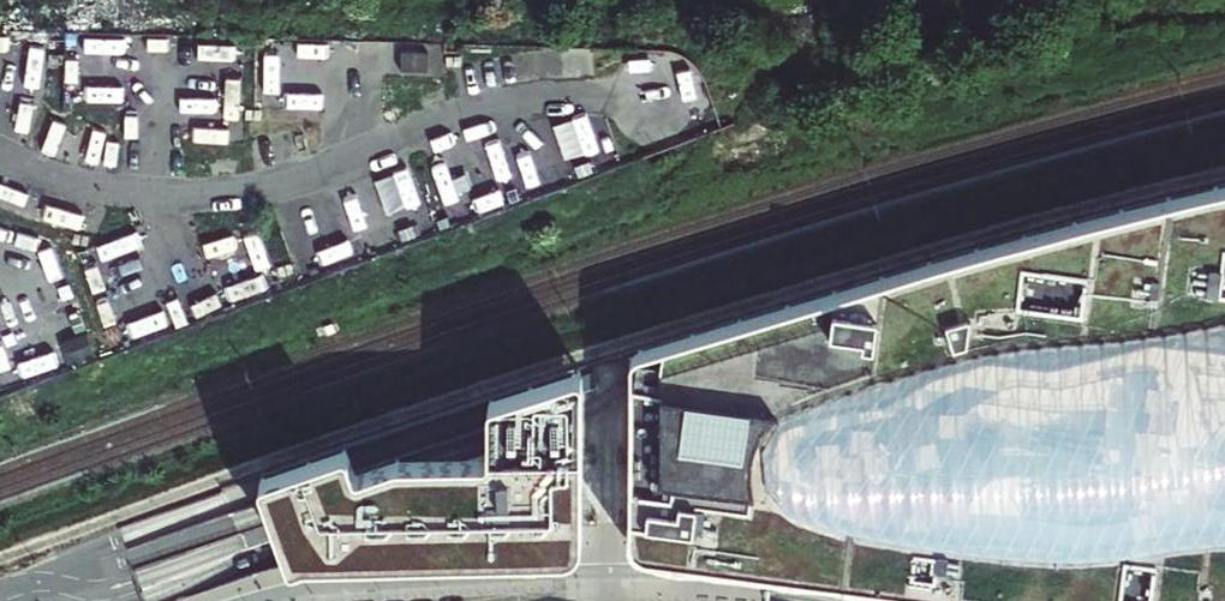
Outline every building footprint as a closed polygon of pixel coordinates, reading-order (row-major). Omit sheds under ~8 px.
[(585,116),(552,129),(566,163),(599,150),(585,116)] [(405,167),(373,179),(385,210),(417,198),(405,167)] [(642,344),(637,347),(633,351),(632,358),(629,534),(630,541),(632,547),(639,551),(647,553),(997,600),(1224,600),(1224,176),(1114,201),(642,344)] [(262,476),(262,478),(278,527),(290,561),(289,564),(290,567),(293,570),(298,571),(302,571),(305,570),(309,569),(342,567),(500,555),(565,551),(572,547),(577,542),(580,538),(583,531),(584,520),(582,453),(583,370),(583,366),(581,364),(578,364),(501,387),(495,390),(492,393),(490,398),(490,450),(490,452),(489,453),(399,456),(357,469),(349,447),(347,444),(344,443),(343,443),(265,471),(263,473),(262,476)]
